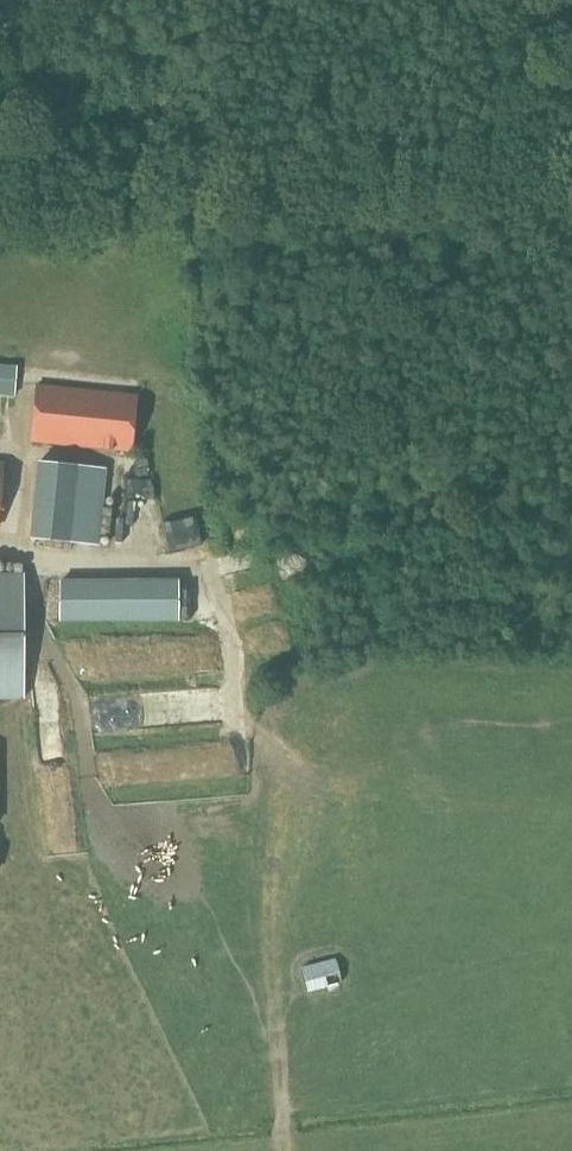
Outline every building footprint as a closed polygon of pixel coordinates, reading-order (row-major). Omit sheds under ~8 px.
[(15,398),(17,366),(0,364),(0,396),(15,398)] [(36,384),(30,444),(132,454),(138,395),(36,384)] [(107,469),(38,462),(31,540),(99,547),(107,469)] [(133,474),(120,476),(122,501),(135,500),(133,474)] [(139,582),(60,581),(60,623),(140,622),(139,582)] [(23,688),(23,584),(0,584),(0,688),(23,688)] [(192,663),(192,634),(86,635),(86,663),(192,663)] [(291,964),(293,978),(332,974),(330,961),(291,964)] [(296,995),(319,989),(316,977),(293,982),(296,995)]
